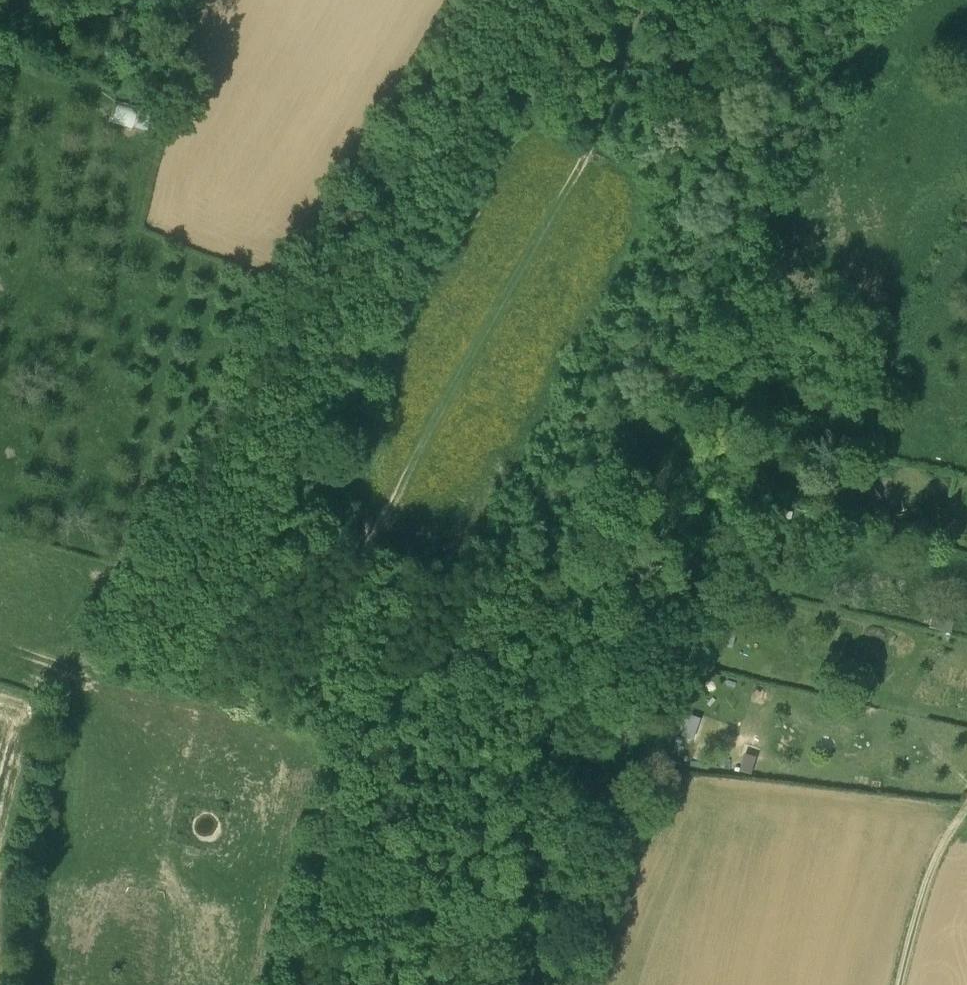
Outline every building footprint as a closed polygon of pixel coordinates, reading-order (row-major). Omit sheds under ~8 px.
[(114,122),(155,124),(156,105),(115,103),(114,122)] [(871,477),(854,486),(860,498),(878,489),(871,477)] [(930,627),(952,632),(954,622),(933,616),(930,627)] [(723,651),(720,658),(728,661),(730,654),(723,651)] [(694,740),(697,731),(685,726),(682,736),(694,740)]
